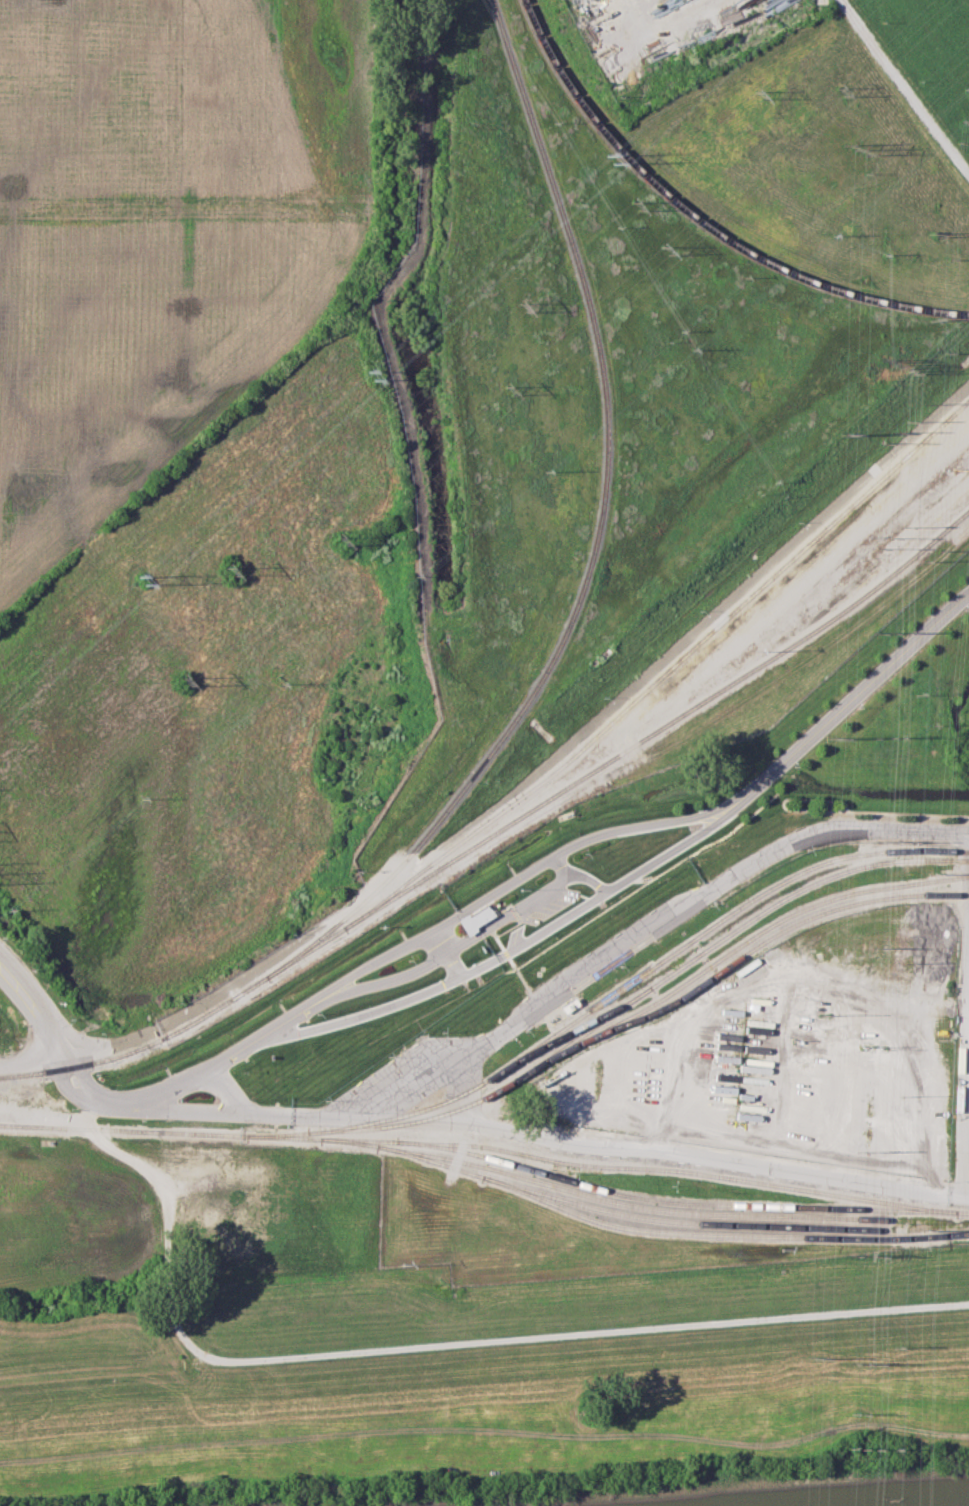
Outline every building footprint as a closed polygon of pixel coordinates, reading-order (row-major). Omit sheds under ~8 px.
[(465,933),(494,916),(487,905),(467,916),(465,914),(457,919),(465,933)]
